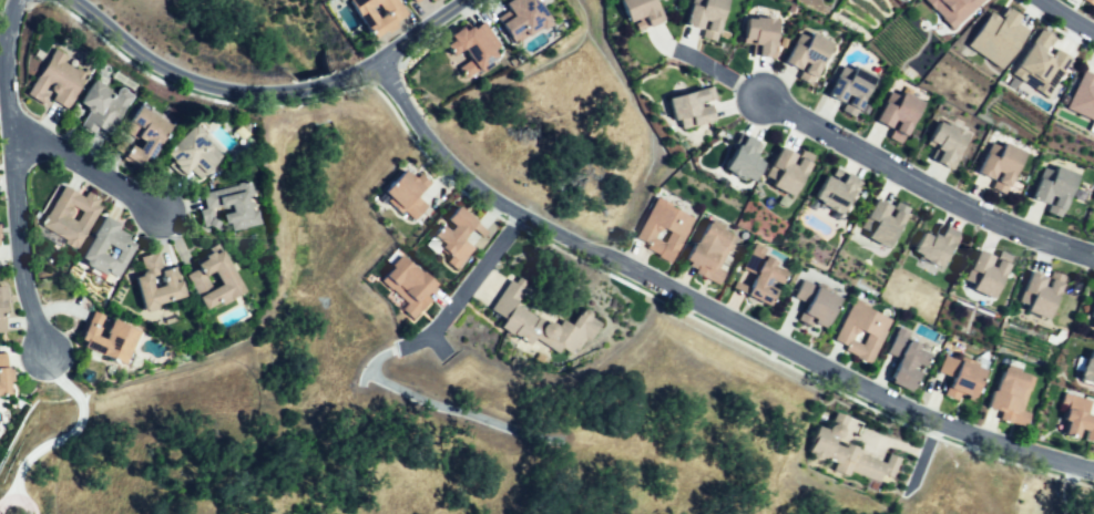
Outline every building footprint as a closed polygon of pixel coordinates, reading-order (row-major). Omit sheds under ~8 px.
[(393,14),(384,21),(377,11),(390,3),(401,21),(410,17),(400,0),(355,0),(354,1),(379,41),(401,28),(393,14)] [(555,22),(542,0),(522,0),(510,8),(515,18),(500,27),(513,48),(555,22)] [(636,34),(623,0),(655,0),(664,24),(636,34)] [(685,24),(692,0),(704,0),(729,0),(719,34),(685,24)] [(981,0),(922,0),(951,30),(981,0)] [(1000,69),(1026,30),(1015,22),(1019,16),(1006,7),(998,19),(988,12),(966,46),(1000,69)] [(781,19),(777,56),(754,54),(755,44),(743,43),(746,16),(781,19)] [(452,34),(462,28),(466,32),(482,21),(507,59),(468,83),(459,68),(472,60),(466,50),(453,58),(448,48),(457,42),(452,34)] [(1068,57),(1049,47),(1054,38),(1036,28),(1009,75),(1046,96),(1068,57)] [(837,45),(814,33),(810,40),(800,34),(787,58),(802,66),(807,59),(811,61),(806,72),(819,79),(837,45)] [(58,50),(35,84),(47,91),(53,81),(62,86),(54,100),(68,109),(90,73),(79,65),(75,70),(64,63),(69,56),(58,50)] [(881,79),(857,66),(855,71),(845,65),(831,91),(848,101),(851,93),(858,96),(853,104),(865,111),(881,79)] [(1080,70),(1064,110),(1093,122),(1093,75),(1080,70)] [(136,95),(112,137),(86,122),(93,110),(81,103),(94,80),(117,94),(122,88),(136,95)] [(717,121),(679,130),(673,99),(714,90),(716,99),(702,102),(703,109),(714,105),(717,121)] [(909,136),(928,103),(904,91),(897,105),(889,101),(879,119),(893,127),(898,119),(906,122),(900,132),(909,136)] [(143,107),(175,125),(147,174),(123,161),(132,146),(142,152),(147,142),(130,131),(143,107)] [(951,178),(972,142),(940,124),(927,147),(934,152),(928,165),(951,178)] [(200,125),(166,157),(186,178),(193,172),(203,181),(221,163),(212,154),(217,147),(206,136),(207,134),(200,125)] [(743,135),(727,168),(757,182),(766,163),(755,157),(760,144),(743,135)] [(1008,205),(1031,161),(1000,145),(983,177),(995,184),(990,195),(1008,205)] [(814,163),(797,198),(765,183),(781,146),(798,154),(794,164),(799,166),(804,158),(814,163)] [(1031,207),(1047,169),(1083,185),(1066,222),(1055,217),(1060,207),(1049,203),(1044,213),(1031,207)] [(405,172),(384,197),(412,222),(426,206),(418,201),(427,189),(405,172)] [(861,179),(843,214),(816,198),(828,176),(842,184),(848,173),(861,179)] [(79,250),(101,208),(98,206),(102,197),(88,189),(85,195),(65,185),(44,226),(67,237),(64,241),(79,250)] [(204,192),(207,210),(231,206),(232,213),(224,214),(227,235),(263,228),(259,212),(254,212),(251,193),(224,198),(222,188),(204,192)] [(655,198),(696,217),(674,265),(650,254),(655,243),(664,247),(669,235),(658,229),(651,245),(637,239),(655,198)] [(879,199),(866,228),(877,233),(873,239),(894,248),(910,214),(899,208),(894,218),(889,216),(893,206),(879,199)] [(478,226),(457,209),(447,223),(453,228),(449,234),(440,226),(430,239),(443,249),(439,254),(446,259),(442,264),(454,273),(472,250),(462,244),(470,234),(480,241),(484,235),(476,228),(478,226)] [(136,247),(117,279),(81,258),(105,216),(122,225),(119,230),(132,238),(130,243),(136,247)] [(706,222),(684,264),(724,284),(728,274),(720,270),(737,237),(706,222)] [(960,238),(947,268),(917,255),(926,235),(937,239),(942,229),(960,238)] [(757,243),(736,289),(775,307),(781,292),(775,289),(778,281),(787,285),(791,275),(778,268),(780,261),(770,256),(774,250),(757,243)] [(227,253),(245,295),(207,310),(203,300),(226,290),(219,275),(206,280),(211,291),(197,297),(188,276),(204,270),(202,265),(206,264),(204,257),(221,250),(222,255),(227,253)] [(979,253),(968,281),(977,285),(974,290),(998,299),(1011,265),(999,260),(995,270),(989,268),(993,258),(979,253)] [(186,298),(157,305),(160,310),(146,313),(136,276),(141,275),(136,259),(157,254),(163,274),(151,277),(154,290),(168,287),(165,271),(173,270),(175,284),(182,281),(186,298)] [(412,323),(430,306),(425,299),(436,288),(402,257),(378,284),(405,308),(400,312),(412,323)] [(1033,273),(1022,301),(1031,305),(1029,310),(1053,319),(1066,285),(1054,280),(1050,290),(1044,288),(1047,278),(1033,273)] [(801,280),(841,300),(829,327),(814,319),(809,328),(797,322),(806,304),(794,297),(801,280)] [(489,312),(510,281),(525,292),(518,305),(552,328),(558,320),(570,328),(581,312),(601,326),(589,343),(583,339),(571,357),(560,349),(556,354),(534,340),(526,350),(498,330),(503,322),(489,312)] [(8,288),(0,289),(0,331),(11,330),(8,288)] [(855,300),(894,318),(873,366),(849,354),(853,343),(863,348),(869,336),(857,330),(850,347),(836,340),(855,300)] [(89,322),(80,342),(130,364),(144,332),(116,320),(108,341),(100,338),(103,329),(89,322)] [(900,327),(890,352),(901,358),(891,381),(918,392),(924,378),(914,374),(919,364),(929,369),(933,357),(920,351),(923,345),(909,339),(912,332),(900,327)] [(17,398),(14,369),(7,369),(6,353),(0,354),(0,399),(17,398)] [(1083,383),(1093,386),(1093,354),(1091,353),(1083,383)] [(944,354),(989,371),(978,399),(963,393),(960,402),(944,397),(952,378),(938,372),(944,354)] [(1034,376),(1024,410),(1033,412),(1029,428),(1000,419),(1002,411),(990,407),(1001,366),(1034,376)] [(1085,413),(1093,416),(1093,443),(1088,441),(1092,432),(1082,429),(1078,440),(1063,434),(1071,410),(1061,405),(1064,394),(1088,402),(1085,413)] [(891,481),(900,460),(889,455),(885,465),(859,458),(861,451),(847,446),(846,451),(834,448),(838,443),(842,439),(845,433),(841,428),(830,429),(828,432),(819,430),(807,454),(810,455),(811,461),(817,463),(824,461),(835,465),(831,473),(847,481),(849,474),(877,487),(881,476),(891,481)]
